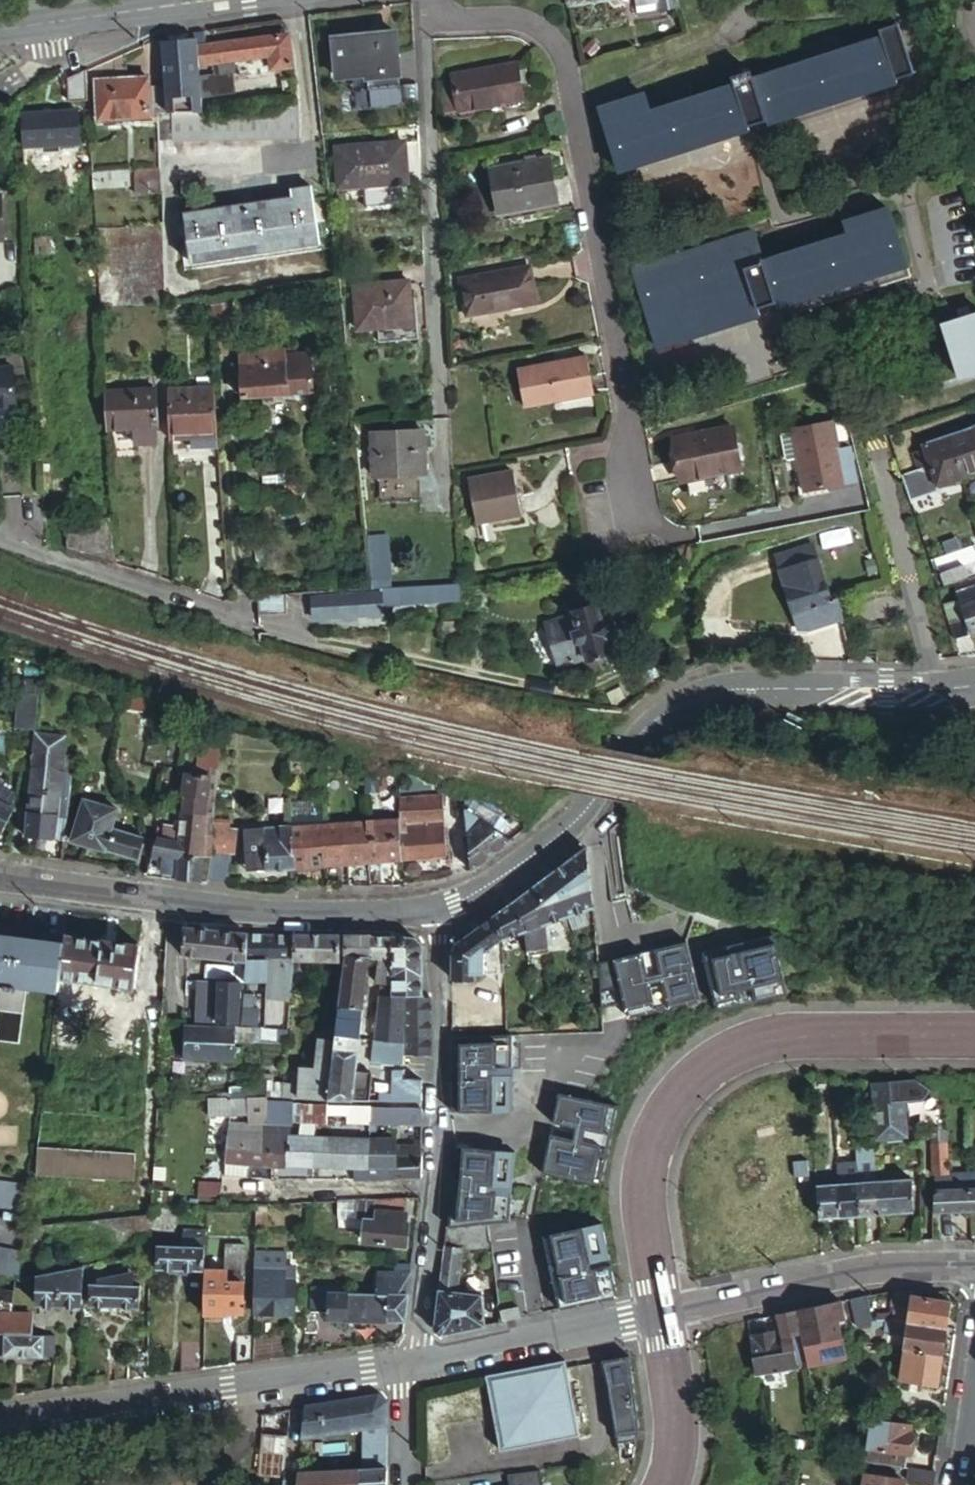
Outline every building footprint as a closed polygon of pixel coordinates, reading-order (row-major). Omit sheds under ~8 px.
[(678,0),(635,0),(635,5),(657,1),(658,10),(679,6),(678,0)] [(637,14),(658,10),(657,1),(635,5),(637,14)] [(914,74),(897,26),(879,32),(882,41),(839,54),(834,41),(792,54),(796,68),(753,81),(750,73),(730,79),(732,87),(691,101),(686,87),(644,100),(644,98),(599,112),(620,171),(744,132),(750,149),(769,138),(765,125),(896,84),(895,80),(914,74)] [(287,34),(198,45),(199,65),(218,64),(219,75),(234,73),(232,61),(268,57),(270,70),(291,67),(287,34)] [(402,87),(396,35),(333,41),(336,80),(366,77),(368,91),(402,87)] [(171,113),(202,111),(199,65),(198,45),(196,39),(161,41),(164,86),(166,113),(171,113)] [(157,114),(166,113),(164,86),(148,87),(147,78),(125,79),(123,53),(85,70),(85,82),(94,81),(97,121),(149,118),(149,113),(157,114)] [(515,65),(510,66),(517,100),(521,100),(515,65)] [(523,108),(521,100),(517,100),(510,66),(451,77),(460,120),(523,108)] [(86,101),(85,82),(85,70),(66,79),(67,101),(86,101)] [(273,109),(202,111),(171,113),(172,141),(172,143),(299,140),(297,99),(273,109)] [(77,111),(20,114),(22,149),(80,145),(77,111)] [(172,141),(171,113),(166,113),(157,114),(158,141),(172,141)] [(407,183),(403,144),(336,149),(339,189),(407,183)] [(559,210),(548,159),(488,171),(499,222),(559,210)] [(161,195),(159,170),(133,171),(134,196),(161,195)] [(128,172),(91,174),(92,197),(129,195),(128,172)] [(335,249),(331,221),(316,224),(310,188),(291,191),(292,199),(293,205),(183,220),(187,244),(179,245),(184,273),(335,249)] [(293,205),(292,199),(183,215),(183,220),(293,205)] [(909,280),(887,211),(844,224),(848,237),(761,264),(752,234),(633,273),(657,348),(759,317),(764,334),(780,329),(780,321),(909,280)] [(94,230),(99,308),(163,305),(160,228),(94,230)] [(48,254),(47,237),(33,238),(34,255),(48,254)] [(529,270),(520,271),(523,287),(532,286),(529,270)] [(535,303),(532,286),(523,287),(520,271),(460,281),(466,315),(535,303)] [(413,340),(409,283),(353,288),(357,330),(377,329),(378,342),(413,340)] [(943,328),(959,376),(974,371),(974,317),(943,328)] [(593,395),(586,357),(517,369),(524,408),(593,395)] [(288,396),(286,360),(238,363),(240,399),(288,396)] [(12,366),(0,368),(0,421),(18,419),(12,366)] [(211,388),(167,389),(169,440),(190,439),(216,438),(211,388)] [(155,389),(104,391),(106,430),(129,430),(130,444),(152,443),(152,429),(157,428),(155,389)] [(845,484),(833,423),(791,431),(803,492),(845,484)] [(740,471),(731,427),(673,439),(682,483),(740,471)] [(971,428),(946,436),(960,480),(974,475),(974,439),(971,428)] [(424,475),(423,433),(371,434),(373,477),(424,475)] [(935,489),(960,480),(946,436),(919,445),(922,453),(912,456),(922,486),(932,483),(935,489)] [(217,450),(216,438),(190,439),(191,451),(217,450)] [(520,516),(513,474),(468,482),(476,524),(520,516)] [(114,567),(110,519),(63,522),(66,551),(114,567)] [(385,537),(366,538),(370,578),(389,576),(385,537)] [(840,622),(836,602),(829,604),(810,546),(774,558),(795,623),(816,617),(819,627),(840,622)] [(966,579),(962,568),(939,575),(942,587),(950,585),(966,579)] [(966,579),(950,585),(956,603),(968,636),(974,633),(974,576),(966,579)] [(458,601),(458,587),(417,589),(417,587),(379,589),(380,593),(381,604),(458,601)] [(380,593),(317,597),(318,620),(381,616),(381,604),(380,593)] [(285,615),(283,596),(255,598),(256,617),(285,615)] [(943,607),(953,642),(968,636),(956,603),(943,607)] [(610,654),(594,605),(571,612),(572,615),(545,623),(557,666),(585,658),(586,661),(610,654)] [(14,728),(36,730),(38,695),(18,693),(14,728)] [(152,711),(153,700),(128,697),(127,711),(139,712),(140,709),(152,711)] [(151,714),(141,713),(140,726),(149,728),(151,714)] [(183,725),(184,717),(167,715),(166,723),(183,725)] [(203,718),(187,717),(186,726),(202,728),(203,718)] [(233,730),(221,729),(220,746),(232,748),(233,730)] [(149,731),(139,730),(138,737),(148,738),(149,731)] [(63,758),(64,737),(35,733),(32,769),(28,815),(58,818),(62,772),(63,758)] [(185,774),(182,813),(214,816),(215,807),(218,765),(220,749),(204,747),(203,758),(198,757),(197,775),(185,774)] [(72,759),(63,758),(62,772),(71,773),(72,759)] [(363,765),(364,797),(378,796),(377,765),(376,765),(363,765)] [(1,834),(13,810),(10,808),(16,795),(0,787),(0,833),(1,834)] [(397,798),(399,818),(401,859),(446,856),(441,796),(397,798)] [(318,799),(301,799),(303,818),(320,818),(318,799)] [(104,850),(138,860),(144,839),(111,829),(117,810),(84,800),(71,842),(84,846),(81,863),(102,866),(104,850)] [(215,807),(214,816),(213,828),(228,829),(230,808),(215,807)] [(512,842),(465,809),(469,872),(491,858),(512,842)] [(214,816),(182,813),(173,812),(173,817),(182,817),(180,829),(172,828),(164,827),(162,839),(179,843),(178,858),(202,863),(204,844),(204,836),(212,837),(213,828),(214,816)] [(28,815),(26,837),(57,840),(58,818),(28,815)] [(173,817),(172,828),(180,829),(182,817),(173,817)] [(399,818),(383,820),(386,862),(401,861),(401,859),(399,818)] [(365,821),(368,864),(386,862),(383,820),(365,821)] [(345,822),(347,865),(368,864),(365,821),(345,822)] [(323,824),(326,867),(347,865),(345,822),(323,824)] [(290,826),(293,869),(326,867),(323,824),(290,826)] [(265,872),(293,869),(290,826),(245,829),(246,864),(265,863),(265,872)] [(213,828),(212,837),(212,842),(212,845),(211,851),(234,854),(235,830),(228,829),(213,828)] [(212,842),(212,837),(204,836),(204,844),(212,845),(212,842)] [(162,839),(155,837),(151,853),(163,855),(162,861),(161,874),(176,876),(176,880),(181,881),(200,883),(202,863),(178,858),(179,843),(162,839)] [(586,847),(555,870),(572,916),(594,909),(586,847)] [(163,855),(151,853),(150,859),(162,861),(163,855)] [(555,870),(531,887),(552,922),(572,916),(555,870)] [(552,922),(531,887),(512,902),(523,931),(525,946),(553,944),(552,922)] [(515,934),(523,931),(512,902),(494,916),(502,939),(515,934)] [(483,951),(502,939),(494,916),(461,939),(457,943),(455,948),(452,955),(452,981),(474,981),(474,974),(482,975),(483,951)] [(245,983),(247,934),(204,930),(184,928),(181,956),(187,957),(233,961),(232,969),(206,967),(205,979),(231,980),(231,984),(240,985),(245,985),(245,983)] [(269,960),(270,935),(247,934),(245,983),(267,983),(268,974),(269,960)] [(517,943),(515,934),(502,939),(505,946),(517,943)] [(293,960),(294,936),(270,935),(269,960),(282,960),(281,974),(281,976),(292,978),(293,960)] [(64,944),(0,936),(0,1012),(23,1015),(27,988),(58,992),(60,978),(64,944)] [(309,936),(294,936),(293,960),(338,961),(339,937),(309,936)] [(360,938),(346,937),(345,956),(369,958),(369,938),(360,938)] [(65,938),(64,944),(60,978),(80,981),(133,987),(139,947),(65,938)] [(394,939),(369,938),(369,958),(379,958),(393,959),(394,939)] [(701,956),(715,1010),(784,992),(770,938),(739,947),(745,972),(733,976),(726,950),(701,956)] [(375,1043),(403,1048),(403,1058),(430,1059),(430,1053),(432,1001),(422,1001),(422,948),(414,940),(394,939),(393,959),(379,958),(376,986),(381,986),(375,1043)] [(504,975),(502,939),(483,951),(482,975),(504,975)] [(623,1002),(626,1016),(695,1004),(685,947),(653,953),(658,979),(646,981),(641,955),(615,960),(623,1002)] [(739,947),(726,950),(733,976),(745,972),(739,947)] [(653,953),(641,955),(646,981),(658,979),(653,953)] [(369,958),(345,956),(339,1005),(362,1008),(369,958)] [(282,960),(269,960),(268,974),(275,974),(281,974),(282,960)] [(615,960),(598,964),(600,1006),(623,1002),(615,960)] [(60,978),(58,992),(51,1043),(50,1053),(79,1056),(83,1024),(77,996),(80,981),(60,978)] [(240,985),(231,984),(199,981),(197,1021),(239,1024),(240,985)] [(254,995),(244,995),(242,1028),(247,1028),(253,1028),(259,1028),(259,1024),(265,1025),(266,1019),(259,1019),(260,1009),(253,1009),(254,995)] [(335,1037),(359,1040),(362,1008),(339,1005),(338,1012),(335,1037)] [(247,1028),(242,1028),(208,1025),(183,1024),(175,1024),(173,1059),(233,1061),(235,1041),(252,1042),(253,1028),(247,1028)] [(261,1028),(259,1028),(253,1028),(252,1042),(260,1042),(261,1028)] [(519,1035),(452,1039),(452,1070),(512,1069),(519,1069),(519,1035)] [(334,1041),(327,1100),(369,1101),(372,1075),(356,1073),(359,1040),(335,1037),(334,1041)] [(255,1098),(268,1097),(313,1099),(327,1100),(334,1041),(319,1040),(316,1070),(300,1068),(299,1086),(284,1085),(272,1084),(272,1081),(254,1082),(255,1098)] [(403,1048),(375,1043),(372,1065),(382,1065),(388,1066),(402,1067),(403,1058),(403,1048)] [(512,1069),(452,1070),(451,1082),(512,1083),(512,1069)] [(379,1101),(422,1102),(423,1082),(405,1082),(405,1072),(391,1072),(391,1087),(390,1087),(390,1093),(379,1093),(379,1101)] [(451,1082),(451,1112),(512,1113),(512,1083),(451,1082)] [(870,1086),(870,1090),(874,1139),(906,1137),(903,1103),(921,1102),(927,1091),(913,1083),(870,1086)] [(540,1175),(598,1188),(616,1108),(557,1095),(551,1124),(576,1130),(573,1142),(548,1136),(540,1175)] [(249,1166),(271,1167),(271,1156),(270,1149),(269,1141),(268,1125),(266,1125),(267,1103),(268,1097),(255,1098),(248,1098),(209,1098),(208,1116),(248,1116),(247,1124),(229,1124),(225,1164),(249,1166)] [(292,1104),(267,1103),(266,1125),(268,1125),(291,1126),(291,1122),(292,1104)] [(326,1106),(292,1104),(291,1122),(313,1123),(325,1123),(326,1106)] [(346,1124),(347,1106),(326,1106),(325,1123),(346,1124)] [(369,1124),(370,1107),(347,1106),(346,1124),(369,1125),(369,1124)] [(422,1124),(422,1110),(370,1107),(369,1124),(422,1126),(422,1124)] [(576,1130),(551,1124),(548,1136),(573,1142),(576,1130)] [(271,1167),(289,1169),(289,1166),(290,1137),(291,1126),(268,1125),(269,1141),(270,1149),(271,1156),(271,1167)] [(928,1144),(946,1143),(945,1134),(928,1135),(928,1140),(928,1144)] [(290,1137),(289,1166),(312,1167),(314,1138),(290,1137)] [(314,1138),(312,1167),(344,1169),(345,1150),(346,1139),(314,1138)] [(345,1150),(344,1169),(354,1169),(367,1170),(368,1159),(368,1149),(369,1140),(346,1139),(345,1150)] [(354,1181),(420,1178),(421,1141),(412,1141),(412,1147),(389,1147),(389,1141),(369,1140),(368,1149),(368,1159),(367,1170),(354,1169),(354,1181)] [(946,1143),(928,1144),(930,1176),(931,1175),(948,1175),(947,1162),(946,1143)] [(131,1183),(135,1154),(37,1148),(33,1176),(131,1183)] [(453,1149),(451,1177),(512,1182),(514,1154),(453,1149)] [(969,1211),(968,1174),(967,1161),(947,1162),(948,1175),(931,1175),(933,1212),(969,1211)] [(248,1179),(249,1166),(225,1164),(224,1178),(248,1179)] [(839,1218),(858,1217),(854,1167),(854,1164),(835,1165),(836,1175),(837,1185),(839,1218)] [(854,1167),(858,1217),(876,1216),(874,1183),(874,1182),(873,1167),(873,1165),(854,1167)] [(836,1175),(815,1176),(815,1186),(837,1185),(836,1175)] [(451,1177),(450,1190),(511,1195),(512,1182),(451,1177)] [(910,1180),(874,1182),(874,1183),(876,1216),(913,1213),(910,1180)] [(222,1182),(186,1181),(185,1197),(222,1199),(222,1182)] [(32,1187),(0,1182),(0,1208),(28,1212),(32,1187)] [(837,1185),(815,1186),(818,1219),(839,1218),(837,1185)] [(450,1190),(447,1228),(463,1226),(487,1224),(508,1221),(511,1195),(450,1190)] [(409,1199),(360,1201),(358,1220),(365,1220),(362,1243),(407,1247),(410,1225),(406,1224),(409,1199)] [(616,1299),(605,1225),(573,1230),(571,1217),(544,1221),(551,1266),(577,1262),(579,1274),(553,1278),(558,1311),(616,1299)] [(489,1241),(487,1224),(463,1226),(464,1240),(465,1244),(489,1241)] [(447,1228),(444,1228),(443,1242),(453,1241),(464,1240),(463,1226),(447,1228)] [(205,1232),(183,1231),(183,1247),(158,1247),(156,1270),(202,1271),(205,1232)] [(453,1252),(453,1241),(443,1242),(442,1252),(453,1252)] [(226,1272),(206,1271),(205,1314),(227,1315),(227,1313),(245,1314),(245,1307),(247,1308),(247,1304),(244,1304),(246,1247),(227,1246),(226,1272)] [(23,1252),(0,1248),(0,1275),(16,1277),(19,1278),(23,1252)] [(461,1253),(453,1252),(442,1252),(434,1326),(442,1335),(484,1326),(480,1296),(456,1294),(461,1253)] [(263,1261),(255,1261),(254,1314),(295,1314),(297,1280),(295,1280),(284,1280),(285,1269),(284,1268),(263,1267),(263,1261)] [(577,1262),(551,1266),(553,1278),(579,1274),(577,1262)] [(82,1307),(84,1267),(52,1273),(37,1276),(35,1307),(82,1307)] [(295,1269),(285,1269),(284,1280),(295,1280),(295,1269)] [(90,1285),(89,1307),(139,1309),(141,1287),(135,1287),(135,1276),(109,1278),(109,1272),(93,1271),(93,1285),(90,1285)] [(406,1306),(409,1274),(381,1273),(381,1286),(380,1297),(371,1296),(346,1296),(347,1289),(329,1289),(328,1287),(313,1287),(311,1314),(328,1313),(327,1321),(404,1323),(406,1306)] [(0,1275),(0,1313),(10,1313),(16,1277),(0,1275)] [(380,1297),(381,1286),(371,1285),(371,1296),(380,1297)] [(893,1321),(946,1330),(950,1302),(913,1296),(914,1292),(894,1292),(891,1307),(894,1308),(894,1312),(893,1321)] [(871,1314),(867,1297),(851,1301),(857,1329),(873,1326),(872,1321),(871,1314)] [(846,1360),(838,1321),(844,1320),(841,1303),(795,1313),(804,1352),(807,1368),(846,1360)] [(501,1322),(519,1319),(517,1309),(499,1313),(501,1322)] [(0,1313),(0,1333),(31,1335),(32,1314),(10,1313),(0,1313)] [(778,1332),(749,1337),(756,1377),(797,1370),(807,1368),(804,1352),(795,1313),(776,1316),(778,1332)] [(906,1338),(904,1352),(942,1358),(946,1330),(893,1321),(888,1321),(886,1328),(886,1331),(891,1331),(890,1334),(906,1338)] [(0,1333),(0,1355),(54,1358),(55,1336),(31,1335),(0,1333)] [(236,1365),(253,1363),(254,1337),(237,1336),(236,1365)] [(180,1373),(203,1370),(204,1343),(181,1343),(180,1373)] [(131,1380),(145,1378),(146,1351),(128,1350),(127,1380),(131,1380)] [(904,1352),(899,1382),(937,1388),(942,1358),(904,1352)] [(628,1357),(603,1361),(617,1443),(639,1439),(639,1422),(628,1357)] [(580,1439),(566,1364),(488,1378),(502,1453),(580,1439)] [(315,1405),(303,1406),(300,1438),(387,1425),(388,1424),(388,1403),(379,1395),(315,1405)] [(854,1462),(865,1464),(905,1470),(907,1456),(908,1456),(911,1437),(909,1437),(911,1426),(872,1421),(868,1444),(857,1442),(854,1462)] [(285,1472),(288,1438),(263,1436),(261,1454),(267,1455),(264,1477),(266,1477),(285,1478),(285,1472)] [(387,1461),(387,1439),(364,1439),(363,1462),(363,1469),(387,1468),(387,1461)] [(387,1468),(363,1469),(356,1469),(357,1484),(388,1484),(387,1473),(387,1468)] [(297,1472),(296,1484),(357,1484),(356,1469),(297,1472)] [(914,1484),(933,1484),(935,1474),(910,1469),(910,1471),(908,1484),(914,1484)] [(297,1472),(285,1472),(285,1478),(284,1484),(296,1484),(297,1472)] [(539,1473),(520,1476),(521,1484),(541,1484),(539,1473)] [(906,1481),(863,1474),(861,1484),(905,1484),(906,1481)] [(507,1484),(521,1484),(520,1476),(506,1478),(507,1484)]
